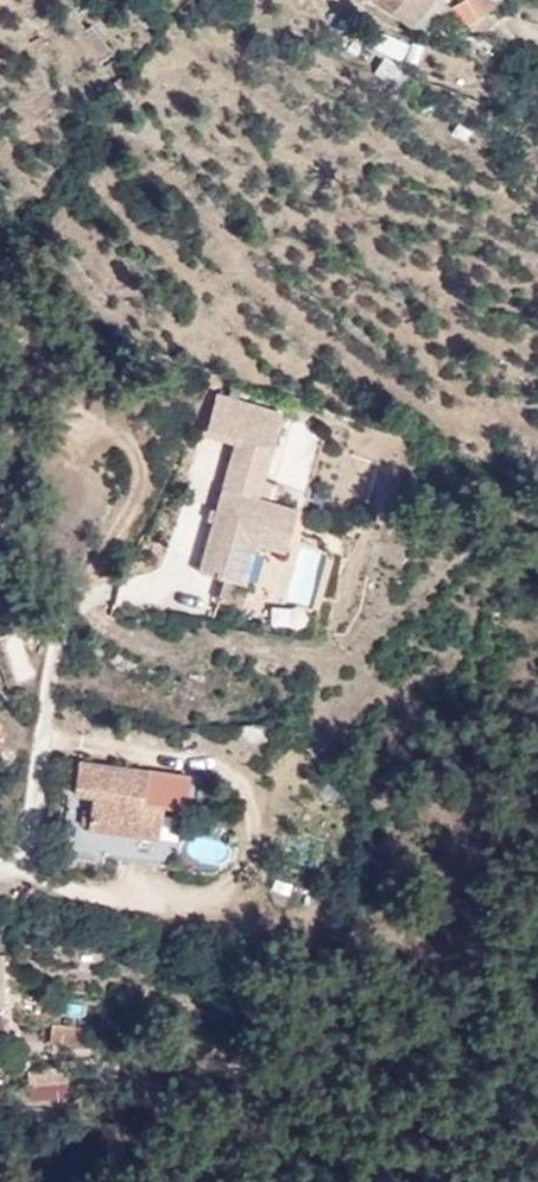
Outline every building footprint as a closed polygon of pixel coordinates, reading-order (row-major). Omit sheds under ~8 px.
[(412,26),(431,0),(376,0),(412,26)] [(490,0),(464,0),(450,9),(463,28),(467,26),(475,37),(492,26),(485,15),(495,8),(490,0)] [(381,36),(376,53),(416,66),(422,48),(381,36)] [(216,432),(246,439),(281,449),(290,414),(225,396),(216,432)] [(281,449),(246,439),(210,573),(234,580),(244,583),(255,542),(264,544),(292,552),(303,510),(281,504),(285,486),(271,483),(281,449)] [(244,583),(234,580),(228,602),(247,607),(264,544),(255,542),(244,583)] [(138,722),(135,740),(149,743),(152,724),(138,722)] [(148,771),(79,762),(74,794),(92,796),(89,828),(161,837),(164,804),(146,802),(148,771)] [(190,838),(188,859),(224,861),(226,841),(190,838)] [(51,1040),(81,1045),(83,1027),(53,1023),(51,1040)] [(83,1027),(81,1045),(97,1046),(98,1029),(83,1027)] [(30,1084),(69,1079),(68,1066),(29,1072),(30,1084)]
